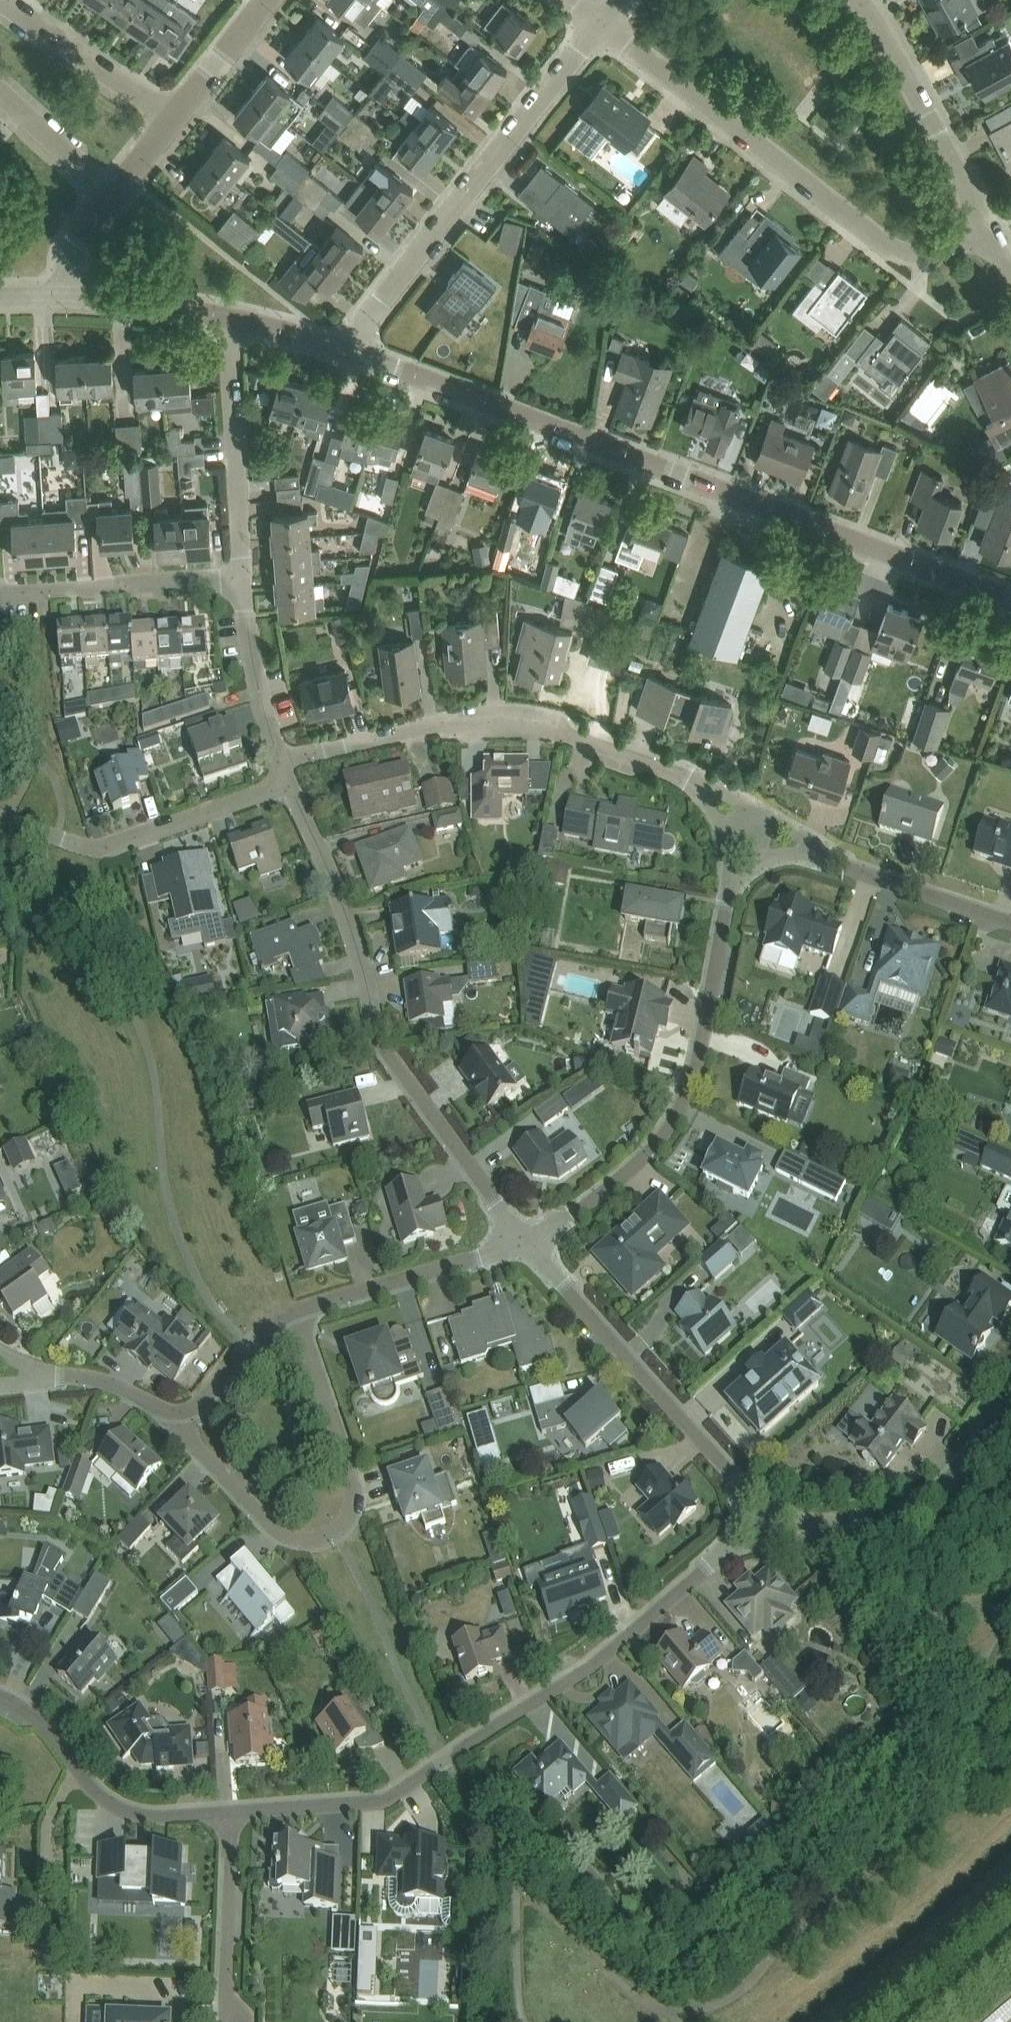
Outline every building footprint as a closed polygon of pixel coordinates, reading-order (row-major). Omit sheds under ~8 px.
[(103,6),(112,12),(110,14),(120,21),(122,19),(123,20),(137,0),(108,0),(103,6)] [(168,0),(137,0),(123,20),(132,26),(131,28),(141,35),(142,33),(144,34),(163,7),(168,0)] [(173,0),(168,0),(163,7),(144,34),(152,40),(151,42),(161,49),(163,47),(165,48),(177,56),(189,38),(184,35),(197,16),(173,0)] [(379,0),(335,0),(363,22),(380,1),(379,0)] [(439,0),(417,0),(432,11),(440,1),(439,0)] [(440,1),(450,9),(458,0),(441,0),(440,1)] [(502,0),(485,22),(519,49),(520,48),(519,47),(535,27),(536,27),(502,0)] [(970,0),(929,0),(935,11),(931,13),(940,29),(961,17),(962,18),(975,11),(970,0)] [(468,24),(450,9),(440,1),(432,11),(424,20),(432,27),(440,17),(460,34),(468,24)] [(976,11),(963,18),(969,28),(981,22),(976,11)] [(317,16),(300,38),(326,58),(343,37),(317,16)] [(379,34),(371,44),(392,61),(400,51),(379,34)] [(1000,34),(993,37),(997,45),(1007,40),(1004,35),(1000,34)] [(951,59),(963,81),(975,75),(985,93),(997,86),(999,88),(1010,82),(1010,44),(1008,39),(1007,40),(997,45),(993,37),(978,45),(960,55),(951,59)] [(333,63),(326,58),(300,38),(285,57),(311,77),(318,82),(333,63)] [(507,70),(471,41),(455,61),(462,66),(491,89),(507,70)] [(392,61),(371,44),(363,54),(385,71),(392,61)] [(426,72),(400,51),(392,61),(418,81),(418,82),(426,72)] [(418,81),(392,61),(385,71),(410,91),(418,81)] [(475,111),(491,89),(462,66),(453,77),(447,72),(438,82),(475,111)] [(267,74),(250,95),(284,122),(301,101),(267,74)] [(603,84),(566,131),(564,134),(565,134),(567,132),(593,152),(609,132),(637,153),(655,129),(645,121),(647,119),(603,84)] [(317,99),(324,103),(346,121),(353,111),(325,89),(317,99)] [(351,92),(345,101),(359,110),(365,101),(351,92)] [(284,122),(250,95),(235,114),(261,135),(253,145),(276,163),(284,152),(269,141),(284,122)] [(346,121),(324,103),(316,114),(337,131),(346,121)] [(457,127),(429,105),(414,125),(442,147),(457,127)] [(379,132),(353,111),(346,121),(367,137),(372,141),(379,132)] [(989,130),(996,143),(1001,140),(1004,144),(1002,145),(1007,155),(1009,155),(1010,159),(1010,119),(992,129),(989,130)] [(367,137),(346,121),(337,131),(359,148),(367,137)] [(425,168),(442,147),(414,125),(397,146),(425,168)] [(223,135),(206,157),(233,177),(233,176),(249,156),(223,135)] [(286,150),(284,152),(276,163),(277,164),(298,181),(306,171),(297,164),(300,161),(286,150)] [(694,155),(667,189),(668,190),(657,203),(681,222),(692,209),(705,219),(726,193),(700,173),(707,165),(694,155)] [(245,185),(233,176),(233,177),(206,157),(191,176),(229,206),(245,185)] [(413,189),(377,161),(361,181),(397,210),(413,189)] [(518,193),(569,233),(593,203),(541,163),(518,193)] [(270,173),(291,190),(298,181),(277,164),(270,173)] [(306,171),(298,181),(319,197),(330,205),(335,209),(342,199),(327,188),(306,171)] [(330,205),(319,197),(298,181),(291,190),(277,208),(290,218),(304,200),(323,214),(330,205)] [(381,230),(397,210),(361,181),(345,201),(381,230)] [(219,229),(245,249),(260,230),(234,209),(219,229)] [(738,228),(720,252),(729,259),(731,257),(759,279),(766,269),(776,277),(799,249),(800,250),(800,249),(790,241),(795,234),(766,212),(748,235),(738,228)] [(505,218),(500,238),(518,242),(523,223),(505,218)] [(320,246),(347,267),(363,247),(336,225),(320,246)] [(550,254),(555,237),(543,233),(538,250),(550,254)] [(589,234),(578,247),(590,257),(600,243),(589,234)] [(341,275),(347,267),(320,246),(311,238),(280,278),(305,298),(321,279),(331,287),(334,289),(344,277),(341,275)] [(455,285),(450,292),(448,290),(431,311),(457,331),(494,285),(464,260),(448,280),(455,285)] [(687,268),(680,278),(691,286),(698,276),(687,268)] [(815,280),(793,307),(818,326),(823,320),(837,330),(849,314),(850,315),(853,312),(852,311),(867,291),(839,269),(824,287),(815,280)] [(677,282),(670,291),(681,299),(688,290),(677,282)] [(562,338),(569,317),(574,304),(556,297),(557,295),(531,284),(515,325),(529,330),(526,338),(557,350),(561,341),(563,342),(564,339),(562,338)] [(876,332),(856,358),(869,369),(882,379),(887,372),(899,381),(923,351),(922,350),(930,340),(901,317),(892,328),(894,330),(886,340),(876,332)] [(624,338),(613,333),(609,344),(620,348),(624,338)] [(650,422),(671,365),(637,353),(637,354),(624,349),(615,374),(628,379),(616,409),(650,422)] [(5,393),(20,392),(35,392),(35,379),(34,351),(16,352),(16,354),(9,354),(9,353),(4,353),(5,393)] [(111,354),(100,355),(99,353),(84,354),(86,388),(101,387),(101,397),(114,396),(111,354)] [(86,388),(84,354),(69,355),(69,357),(58,358),(60,399),(73,398),(72,389),(86,388)] [(996,415),(985,420),(998,443),(1010,436),(1010,366),(1008,360),(976,378),(996,415)] [(162,365),(164,399),(178,397),(179,407),(192,406),(189,364),(177,365),(177,363),(162,365)] [(135,368),(139,410),(151,409),(150,400),(164,399),(162,365),(147,366),(147,367),(135,368)] [(826,371),(813,387),(824,396),(838,380),(826,371)] [(250,372),(250,383),(258,385),(261,375),(250,372)] [(298,417),(306,385),(280,378),(271,409),(272,409),(269,421),(282,425),(286,413),(298,417)] [(331,392),(306,385),(298,417),(309,420),(306,431),(318,435),(322,423),(331,392)] [(697,396),(695,396),(689,410),(688,410),(686,414),(688,414),(683,425),(710,435),(707,443),(723,449),(726,441),(726,442),(737,412),(741,403),(700,387),(697,396)] [(682,391),(678,402),(688,406),(693,395),(682,391)] [(843,419),(848,407),(833,401),(828,413),(843,419)] [(369,443),(377,413),(352,406),(343,437),(344,437),(341,449),(353,452),(357,440),(369,443)] [(908,408),(902,415),(909,420),(915,413),(908,408)] [(61,410),(49,411),(51,440),(64,439),(61,410)] [(51,440),(49,411),(37,412),(25,413),(27,451),(51,450),(51,440)] [(403,420),(377,413),(369,443),(381,447),(378,459),(390,462),(394,450),(395,450),(403,420)] [(814,442),(782,430),(785,421),(773,416),(769,425),(755,461),(799,478),(800,478),(814,442)] [(140,421),(127,422),(129,451),(142,450),(140,421)] [(129,451),(127,422),(115,423),(117,452),(129,451)] [(167,428),(169,453),(177,452),(196,451),(195,439),(181,440),(180,427),(167,428)] [(426,428),(416,457),(411,471),(437,480),(438,481),(443,467),(454,439),(426,428)] [(887,476),(897,448),(883,442),(881,449),(850,437),(830,489),(861,501),(873,470),(887,476)] [(508,459),(505,458),(506,456),(495,452),(494,454),(478,448),(469,472),(470,472),(468,479),(497,490),(508,459)] [(204,450),(196,451),(177,452),(179,476),(192,475),(191,463),(205,462),(204,450)] [(319,481),(325,458),(314,455),(307,478),(319,481)] [(124,457),(126,493),(142,492),(140,463),(140,456),(124,457)] [(330,485),(337,461),(325,458),(319,481),(330,485)] [(158,462),(140,463),(142,492),(143,500),(161,499),(158,462)] [(949,534),(962,501),(938,492),(944,477),(923,469),(912,497),(926,502),(918,522),(949,534)] [(561,481),(531,470),(521,496),(522,497),(520,505),(528,508),(527,510),(547,518),(561,481)] [(302,485),(301,473),(275,475),(276,487),(277,487),(302,485)] [(211,475),(195,476),(195,492),(212,491),(211,475)] [(391,501),(397,477),(386,475),(380,498),(382,498),(391,501)] [(450,485),(438,481),(437,480),(425,511),(439,516),(450,485)] [(303,499),(302,485),(277,487),(278,500),(303,499)] [(463,490),(450,485),(439,516),(437,520),(450,526),(463,490)] [(610,500),(604,498),(603,500),(597,498),(598,496),(580,489),(570,518),(566,532),(594,542),(599,528),(610,500)] [(1002,489),(985,534),(989,536),(985,547),(1010,557),(1010,493),(1002,489)] [(88,523),(86,494),(67,496),(68,505),(59,505),(59,514),(44,515),(47,557),(77,554),(75,524),(88,523)] [(134,542),(131,509),(113,510),(112,498),(99,499),(102,545),(134,542)] [(382,498),(380,506),(390,508),(391,501),(382,498)] [(44,515),(29,516),(28,507),(19,508),(19,499),(0,500),(0,523),(1,530),(14,529),(17,559),(47,557),(44,515)] [(304,511),(303,499),(278,500),(279,513),(273,513),(274,528),(271,528),(272,538),(310,535),(309,522),(318,522),(317,510),(304,511)] [(208,502),(196,503),(197,513),(182,514),(185,552),(212,550),(208,502)] [(185,552),(182,514),(168,515),(167,506),(155,506),(159,554),(185,552)] [(625,530),(615,556),(638,564),(645,546),(660,552),(671,522),(639,511),(631,532),(625,530)] [(366,530),(379,533),(385,533),(388,519),(370,514),(366,530)] [(497,542),(508,545),(510,546),(518,518),(505,514),(497,542)] [(379,533),(366,530),(361,550),(374,550),(379,533)] [(311,548),(310,535),(272,538),(273,547),(276,547),(277,563),(321,559),(320,547),(311,548)] [(723,551),(690,638),(737,656),(769,568),(723,551)] [(547,558),(540,581),(562,587),(566,571),(557,569),(559,562),(547,558)] [(322,569),(321,559),(277,563),(278,576),(275,576),(276,586),(314,583),(313,570),(322,569)] [(358,563),(354,579),(367,579),(371,562),(358,563)] [(601,562),(590,593),(607,599),(618,568),(601,562)] [(361,605),(367,579),(354,579),(348,606),(361,605)] [(829,580),(812,625),(841,636),(858,591),(829,580)] [(315,596),(314,583),(276,586),(276,595),(279,595),(280,610),(325,607),(324,596),(315,596)] [(565,620),(588,625),(593,602),(580,598),(580,599),(570,595),(565,620)] [(889,602),(878,631),(872,647),(885,652),(903,659),(909,644),(921,615),(889,602)] [(499,637),(497,605),(476,607),(477,620),(443,622),(447,671),(448,671),(448,668),(485,664),(486,668),(487,668),(484,638),(499,637)] [(422,606),(409,608),(412,635),(425,634),(422,606)] [(334,615),(339,638),(353,635),(348,612),(334,615)] [(559,676),(571,629),(527,618),(519,648),(520,648),(520,647),(525,649),(518,677),(515,676),(515,677),(542,684),(542,683),(540,682),(542,673),(560,678),(560,677),(559,676)] [(133,658),(131,622),(108,624),(110,660),(110,668),(122,667),(122,659),(133,658)] [(159,664),(157,629),(133,630),(132,622),(131,622),(133,658),(135,675),(146,674),(145,665),(159,664)] [(110,660),(108,624),(84,626),(86,662),(87,669),(98,669),(98,661),(110,660)] [(204,625),(180,627),(182,662),(182,671),(194,670),(193,661),(207,660),(204,625)] [(86,662),(84,626),(59,628),(62,672),(74,671),(74,663),(86,662)] [(182,662),(180,627),(157,629),(159,664),(159,673),(170,672),(170,663),(182,662)] [(969,634),(950,686),(964,691),(971,672),(990,678),(1001,646),(969,634)] [(825,667),(841,672),(850,644),(835,639),(825,667)] [(421,690),(414,640),(379,645),(386,695),(387,695),(386,692),(402,690),(402,692),(421,690)] [(845,672),(862,678),(872,652),(855,646),(845,672)] [(302,679),(310,714),(339,707),(340,711),(354,708),(345,669),(302,679)] [(80,672),(75,682),(90,690),(95,679),(80,672)] [(675,684),(649,675),(637,709),(664,718),(667,709),(693,718),(690,727),(706,732),(705,734),(710,736),(711,734),(724,739),(730,720),(726,719),(731,703),(675,685),(675,684)] [(214,687),(215,694),(216,698),(228,696),(225,684),(214,687)] [(136,687),(112,692),(113,706),(137,701),(136,687)] [(113,706),(112,692),(88,696),(89,702),(89,710),(113,706)] [(190,703),(186,704),(187,717),(210,710),(209,696),(190,703)] [(950,707),(928,699),(915,736),(937,744),(950,707)] [(90,716),(89,710),(89,702),(64,707),(65,720),(90,716)] [(187,717),(186,704),(162,712),(163,725),(187,717)] [(163,725),(162,712),(143,718),(144,731),(163,725)] [(247,767),(242,750),(232,721),(222,724),(218,713),(185,724),(199,768),(204,766),(209,780),(247,767)] [(118,720),(109,729),(121,740),(129,732),(118,720)] [(76,721),(57,726),(62,741),(80,735),(76,721)] [(879,732),(860,726),(853,748),(872,755),(879,732)] [(156,735),(155,735),(137,741),(141,753),(160,746),(156,735)] [(836,800),(850,760),(823,751),(822,756),(797,747),(786,779),(819,790),(818,794),(836,800)] [(150,779),(141,753),(128,757),(129,762),(112,768),(114,772),(96,778),(104,801),(110,800),(114,812),(140,804),(135,791),(140,789),(138,783),(150,779)] [(474,786),(474,820),(501,820),(501,804),(527,804),(527,762),(487,762),(487,786),(474,786)] [(356,820),(414,807),(405,768),(376,775),(377,777),(367,779),(366,773),(358,775),(358,773),(344,776),(346,785),(348,785),(350,794),(347,795),(348,799),(351,799),(356,820)] [(424,788),(424,789),(430,812),(453,806),(448,783),(424,788)] [(931,846),(943,807),(892,790),(879,829),(880,829),(881,828),(901,835),(901,833),(902,831),(914,835),(913,837),(911,837),(911,838),(930,844),(929,845),(931,846)] [(564,835),(596,841),(595,849),(627,855),(630,842),(644,845),(643,850),(661,854),(661,853),(666,854),(667,854),(669,854),(671,853),(672,852),(673,851),(674,849),(675,847),(675,846),(675,844),(674,842),(673,841),(672,839),(670,839),(669,838),(664,837),(667,820),(635,814),(637,806),(619,803),(617,816),(603,813),(604,808),(571,801),(564,835)] [(438,833),(465,827),(462,811),(434,817),(438,833)] [(228,841),(239,873),(257,867),(260,878),(284,870),(268,823),(267,824),(268,827),(254,832),(253,829),(252,829),(254,837),(243,840),(241,837),(228,841)] [(1009,832),(985,824),(975,855),(1007,865),(1006,869),(1010,870),(1010,827),(1009,832)] [(419,862),(408,833),(359,850),(373,889),(394,882),(390,873),(419,862)] [(153,872),(159,900),(172,897),(178,924),(199,919),(206,948),(226,943),(219,913),(222,912),(219,898),(216,899),(207,855),(196,858),(195,856),(194,856),(196,865),(184,868),(182,861),(165,865),(165,869),(153,872)] [(681,906),(629,896),(625,920),(647,924),(644,939),(668,944),(668,945),(669,946),(674,921),(679,922),(681,906)] [(455,934),(451,901),(390,909),(398,961),(442,954),(439,936),(455,934)] [(764,949),(799,960),(803,948),(832,958),(842,928),(825,922),(824,924),(812,920),(815,912),(780,901),(778,907),(776,906),(766,936),(768,937),(764,949)] [(319,965),(323,964),(319,953),(323,952),(314,927),(298,933),(294,922),(250,938),(263,972),(278,967),(276,961),(290,957),(295,972),(291,974),(295,986),(325,982),(319,965)] [(936,949),(921,944),(922,940),(920,939),(918,945),(908,942),(910,936),(908,935),(907,939),(891,934),(876,980),(872,981),(867,996),(850,990),(842,1015),(866,1023),(875,998),(881,981),(921,995),(936,949)] [(495,960),(467,964),(469,980),(470,984),(497,981),(495,960)] [(1002,966),(987,1010),(1004,1016),(1008,1016),(1010,1016),(1010,969),(1002,966)] [(182,976),(172,978),(181,993),(185,992),(184,987),(182,976)] [(438,980),(406,984),(411,1024),(423,1022),(424,1034),(455,1030),(452,1003),(451,1000),(449,982),(439,983),(438,980)] [(810,1015),(834,1022),(845,988),(822,980),(810,1015)] [(211,981),(184,987),(185,992),(188,1003),(215,997),(211,981)] [(665,999),(626,990),(625,994),(614,991),(607,1015),(619,1018),(612,1046),(627,1050),(626,1053),(640,1057),(641,1053),(651,1056),(658,1028),(666,1030),(672,1005),(664,1003),(665,999)] [(304,999),(266,1005),(271,1037),(288,1050),(321,1045),(329,1034),(326,1015),(311,1018),(306,1014),(304,999)] [(901,1009),(898,1022),(916,1026),(918,1012),(901,1009)] [(963,1051),(967,1037),(952,1033),(948,1046),(963,1051)] [(473,1037),(463,1044),(469,1053),(479,1045),(473,1037)] [(516,1088),(488,1050),(460,1070),(460,1071),(461,1071),(470,1083),(469,1083),(470,1084),(471,1083),(474,1086),(470,1089),(469,1089),(484,1109),(485,1109),(484,1108),(487,1106),(488,1108),(488,1109),(516,1088)] [(585,1058),(574,1059),(576,1074),(587,1073),(585,1058)] [(785,1072),(781,1083),(752,1071),(739,1104),(786,1123),(799,1092),(805,1094),(810,1082),(785,1072)] [(595,1076),(583,1086),(592,1098),(605,1089),(595,1076)] [(346,1096),(307,1106),(313,1130),(328,1126),(334,1147),(370,1138),(362,1107),(358,1093),(346,1096)] [(561,1096),(537,1114),(547,1129),(572,1111),(561,1096)] [(587,1160),(569,1135),(550,1148),(540,1134),(515,1152),(532,1176),(559,1180),(587,1160)] [(961,1134),(953,1152),(965,1158),(967,1154),(973,1140),(961,1134)] [(5,1151),(14,1172),(35,1163),(25,1142),(5,1151)] [(749,1154),(746,1161),(718,1147),(714,1155),(712,1154),(706,1167),(708,1168),(704,1176),(720,1184),(718,1187),(730,1194),(732,1190),(748,1198),(763,1169),(760,1168),(763,1161),(749,1154)] [(991,1147),(982,1167),(1010,1180),(1010,1156),(991,1147)] [(785,1152),(775,1171),(800,1184),(836,1202),(846,1183),(810,1165),(785,1152)] [(418,1183),(388,1191),(404,1244),(433,1235),(432,1231),(446,1227),(438,1200),(428,1204),(423,1201),(418,1183)] [(997,1243),(1010,1250),(1010,1188),(1000,1208),(1010,1213),(997,1243)] [(11,1214),(13,1210),(9,1202),(5,1200),(0,1190),(0,1219),(11,1214)] [(889,1221),(900,1225),(908,1205),(879,1194),(869,1222),(887,1228),(889,1221)] [(648,1259),(684,1227),(659,1199),(611,1242),(619,1251),(605,1263),(632,1293),(658,1270),(648,1259)] [(326,1204),(293,1214),(299,1235),(309,1268),(309,1270),(334,1262),(335,1264),(347,1261),(342,1246),(355,1242),(356,1242),(345,1205),(328,1210),(326,1204)] [(737,1261),(721,1243),(698,1263),(714,1281),(737,1261)] [(48,1300),(37,1284),(49,1275),(32,1251),(0,1273),(0,1284),(4,1289),(0,1292),(0,1305),(2,1308),(4,1306),(14,1320),(31,1307),(34,1311),(48,1300)] [(983,1279),(969,1300),(969,1301),(962,1312),(957,1309),(938,1336),(972,1360),(978,1351),(981,1350),(984,1348),(985,1345),(985,1341),(991,1332),(985,1328),(993,1317),(1001,1323),(1010,1309),(1010,1299),(983,1279)] [(449,1325),(461,1366),(486,1358),(489,1353),(488,1349),(515,1341),(524,1371),(557,1361),(550,1339),(545,1340),(542,1330),(538,1331),(535,1321),(530,1323),(527,1313),(522,1314),(519,1304),(514,1305),(511,1295),(504,1298),(502,1293),(501,1293),(503,1298),(473,1307),(474,1312),(462,1316),(463,1320),(449,1325)] [(705,1357),(736,1329),(711,1301),(707,1303),(699,1293),(676,1314),(685,1324),(680,1328),(705,1357)] [(784,1316),(797,1330),(820,1309),(808,1295),(784,1316)] [(188,1339),(166,1321),(163,1326),(139,1307),(116,1336),(130,1347),(127,1352),(148,1369),(152,1365),(174,1382),(197,1353),(184,1343),(188,1339)] [(416,1353),(409,1334),(410,1334),(410,1332),(405,1334),(404,1333),(403,1331),(401,1330),(400,1330),(398,1329),(396,1330),(395,1330),(393,1331),(392,1332),(391,1334),(391,1336),(391,1337),(391,1339),(388,1340),(386,1336),(356,1346),(351,1356),(364,1392),(372,1389),(375,1399),(376,1401),(377,1402),(378,1404),(380,1405),(382,1406),(384,1406),(386,1406),(388,1406),(390,1405),(392,1404),(394,1403),(395,1401),(396,1399),(397,1397),(397,1395),(397,1393),(397,1391),(395,1387),(424,1377),(420,1365),(421,1365),(417,1353),(416,1353)] [(918,1367),(928,1350),(912,1340),(901,1357),(918,1367)] [(786,1349),(768,1366),(728,1401),(750,1425),(754,1421),(765,1433),(789,1412),(786,1409),(797,1400),(799,1403),(819,1385),(816,1382),(819,1379),(812,1366),(800,1358),(796,1361),(786,1349)] [(443,1371),(447,1384),(458,1380),(452,1363),(450,1364),(451,1368),(443,1371)] [(421,1427),(426,1443),(440,1438),(463,1430),(449,1388),(426,1396),(435,1422),(421,1427)] [(595,1411),(590,1405),(581,1395),(535,1409),(542,1434),(566,1427),(586,1449),(605,1432),(612,1440),(615,1438),(622,1434),(625,1432),(629,1436),(630,1435),(602,1404),(595,1411)] [(895,1453),(904,1442),(912,1448),(926,1430),(920,1425),(921,1423),(893,1401),(872,1428),(865,1423),(851,1442),(857,1447),(856,1448),(884,1471),(897,1454),(895,1453)] [(486,1413),(467,1418),(472,1434),(490,1429),(486,1413)] [(23,1475),(22,1466),(53,1463),(49,1432),(27,1434),(27,1436),(18,1437),(17,1427),(0,1429),(0,1478),(23,1475)] [(120,1434),(99,1458),(119,1476),(113,1482),(131,1498),(136,1492),(161,1464),(148,1452),(124,1430),(120,1434)] [(644,1451),(621,1457),(624,1467),(646,1461),(644,1451)] [(71,1454),(60,1456),(61,1469),(72,1467),(71,1454)] [(498,1458),(480,1463),(484,1478),(503,1473),(498,1458)] [(64,1495),(79,1501),(91,1467),(76,1461),(64,1495)] [(427,1464),(390,1477),(397,1495),(394,1496),(394,1498),(397,1505),(400,1504),(406,1522),(421,1517),(426,1530),(446,1523),(441,1510),(457,1505),(447,1475),(432,1480),(427,1464)] [(697,1503),(684,1490),(681,1492),(674,1484),(677,1481),(676,1481),(673,1483),(660,1468),(637,1489),(651,1504),(639,1514),(659,1537),(671,1526),(674,1529),(696,1509),(694,1506),(697,1503)] [(181,1504),(163,1521),(179,1537),(167,1548),(182,1564),(200,1546),(196,1541),(203,1534),(204,1535),(217,1522),(200,1504),(199,1505),(190,1495),(185,1500),(181,1504)] [(591,1498),(573,1505),(589,1552),(608,1546),(591,1498)] [(47,1528),(59,1534),(65,1522),(53,1516),(47,1528)] [(118,1541),(130,1551),(152,1528),(140,1517),(118,1541)] [(17,1625),(19,1618),(29,1621),(43,1598),(54,1605),(71,1616),(73,1612),(85,1593),(67,1582),(54,1574),(63,1560),(44,1548),(32,1584),(26,1582),(25,1585),(0,1583),(0,1619),(17,1625)] [(209,1579),(223,1568),(217,1560),(203,1571),(209,1579)] [(606,1599),(594,1563),(566,1573),(568,1576),(538,1586),(551,1622),(569,1616),(567,1610),(578,1606),(579,1608),(606,1599)] [(294,1614),(255,1566),(244,1575),(235,1564),(216,1580),(259,1631),(274,1618),(280,1626),(294,1614)] [(731,1606),(754,1633),(764,1625),(767,1629),(777,1629),(784,1623),(785,1613),(782,1610),(791,1602),(768,1574),(756,1585),(753,1581),(749,1580),(745,1581),(742,1584),(740,1588),(741,1592),(743,1595),(731,1606)] [(85,1593),(73,1612),(89,1622),(111,1584),(96,1575),(85,1593)] [(161,1602),(172,1616),(198,1594),(186,1580),(161,1602)] [(511,1656),(502,1630),(481,1637),(480,1633),(453,1642),(466,1680),(493,1671),(490,1664),(511,1656)] [(655,1655),(684,1689),(691,1683),(693,1686),(698,1686),(705,1680),(705,1676),(702,1673),(710,1667),(708,1665),(720,1655),(703,1634),(691,1645),(681,1633),(671,1641),(672,1643),(666,1648),(665,1646),(655,1655)] [(98,1682),(116,1661),(87,1636),(76,1649),(79,1651),(58,1675),(82,1695),(95,1679),(98,1682)] [(188,1639),(170,1653),(206,1673),(205,1661),(188,1639)] [(747,1675),(754,1683),(764,1675),(761,1672),(745,1653),(733,1663),(732,1673),(747,1675)] [(248,1685),(247,1656),(227,1657),(228,1685),(248,1685)] [(761,1672),(764,1675),(787,1703),(803,1690),(777,1659),(761,1672)] [(210,1692),(225,1691),(223,1661),(207,1663),(210,1692)] [(618,1750),(632,1737),(640,1747),(653,1735),(696,1782),(718,1762),(685,1724),(669,1738),(653,1719),(656,1717),(630,1687),(615,1699),(611,1694),(602,1702),(606,1707),(592,1719),(618,1750)] [(329,1704),(334,1712),(316,1724),(336,1754),(354,1743),(359,1751),(364,1751),(368,1751),(372,1750),(377,1749),(381,1747),(384,1745),(349,1691),(329,1704)] [(269,1741),(267,1714),(266,1714),(265,1702),(246,1704),(247,1716),(229,1717),(231,1738),(235,1737),(237,1764),(274,1761),(273,1741),(269,1741)] [(193,1767),(190,1729),(170,1730),(162,1720),(149,1722),(138,1707),(112,1724),(116,1737),(127,1755),(122,1758),(123,1759),(133,1753),(141,1765),(156,1764),(157,1776),(158,1776),(158,1769),(174,1768),(173,1764),(191,1762),(192,1767),(193,1767)] [(516,1773),(539,1800),(554,1787),(565,1800),(589,1779),(560,1744),(547,1755),(549,1757),(538,1766),(532,1759),(516,1773)] [(208,1745),(196,1746),(197,1758),(209,1758),(208,1745)] [(610,1777),(594,1790),(620,1821),(635,1808),(610,1777)] [(740,1812),(758,1802),(747,1780),(726,1791),(731,1800),(733,1799),(740,1812)] [(324,1849),(316,1849),(308,1848),(298,1838),(293,1842),(275,1841),(274,1870),(270,1874),(269,1887),(273,1891),(279,1892),(282,1888),(305,1889),(305,1907),(337,1908),(339,1860),(323,1859),(324,1849)] [(444,1866),(445,1847),(420,1846),(420,1852),(408,1851),(409,1841),(385,1841),(385,1858),(379,1858),(378,1878),(396,1879),(396,1901),(397,1906),(401,1910),(406,1912),(411,1910),(415,1907),(417,1901),(443,1903),(444,1883),(446,1883),(448,1879),(448,1875),(448,1870),(447,1866),(444,1866)] [(100,1847),(98,1879),(123,1880),(123,1893),(154,1894),(154,1905),(185,1906),(186,1882),(181,1882),(182,1850),(156,1849),(155,1856),(126,1855),(126,1848),(100,1847)] [(3,1852),(0,1851),(0,1925),(15,1925),(15,1891),(2,1891),(3,1852)] [(332,1952),(355,1953),(356,1919),(334,1918),(332,1952)] [(359,1949),(358,1994),(371,1994),(372,1979),(374,1979),(375,1950),(360,1949),(359,1949)] [(395,2002),(394,1986),(372,1988),(374,2004),(395,2002)] [(128,2015),(128,2011),(110,2010),(110,2015),(90,2014),(90,2021),(169,2021),(169,2019),(165,2019),(165,2017),(128,2015)]
